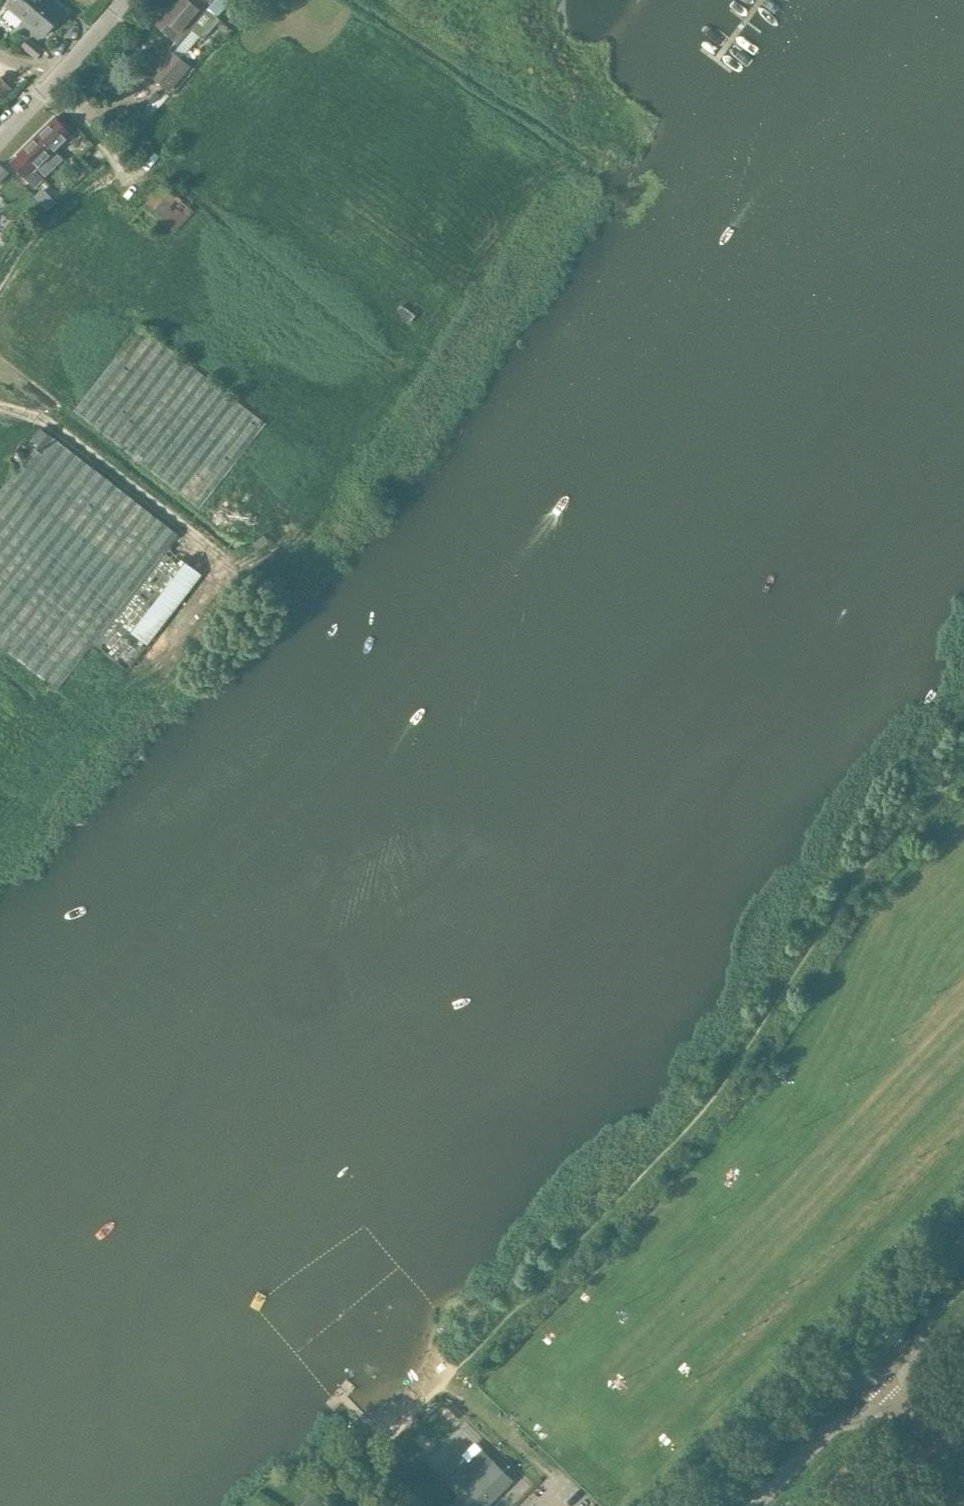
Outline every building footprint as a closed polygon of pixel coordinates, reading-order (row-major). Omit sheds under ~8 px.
[(64,11),(51,0),(12,0),(4,9),(5,10),(8,6),(25,20),(22,24),(38,38),(42,34),(44,36),(64,11)] [(179,43),(190,29),(202,40),(221,18),(209,8),(200,0),(171,0),(154,21),(179,43)] [(209,8),(209,7),(218,15),(231,0),(200,0),(209,8)] [(29,37),(21,45),(35,57),(42,48),(29,37)] [(171,50),(150,74),(169,90),(189,66),(171,50)] [(34,186),(43,178),(34,169),(70,134),(55,117),(18,153),(18,154),(10,162),(34,186)] [(8,171),(0,164),(0,180),(8,171)] [(175,232),(193,211),(161,184),(136,214),(151,226),(158,218),(175,232)] [(40,193),(34,199),(45,210),(45,211),(55,202),(55,201),(47,194),(44,197),(40,193)] [(199,507),(266,422),(140,324),(73,409),(199,507)] [(40,428),(29,442),(34,446),(0,490),(0,644),(57,689),(93,642),(128,669),(202,574),(167,546),(178,533),(53,436),(52,437),(40,428)] [(448,1505),(449,1505),(488,1505),(513,1480),(482,1449),(449,1483),(459,1493),(458,1495),(448,1505)] [(416,1466),(444,1500),(445,1501),(452,1495),(423,1460),(416,1466)] [(313,1494),(304,1504),(306,1505),(326,1505),(313,1494)]
